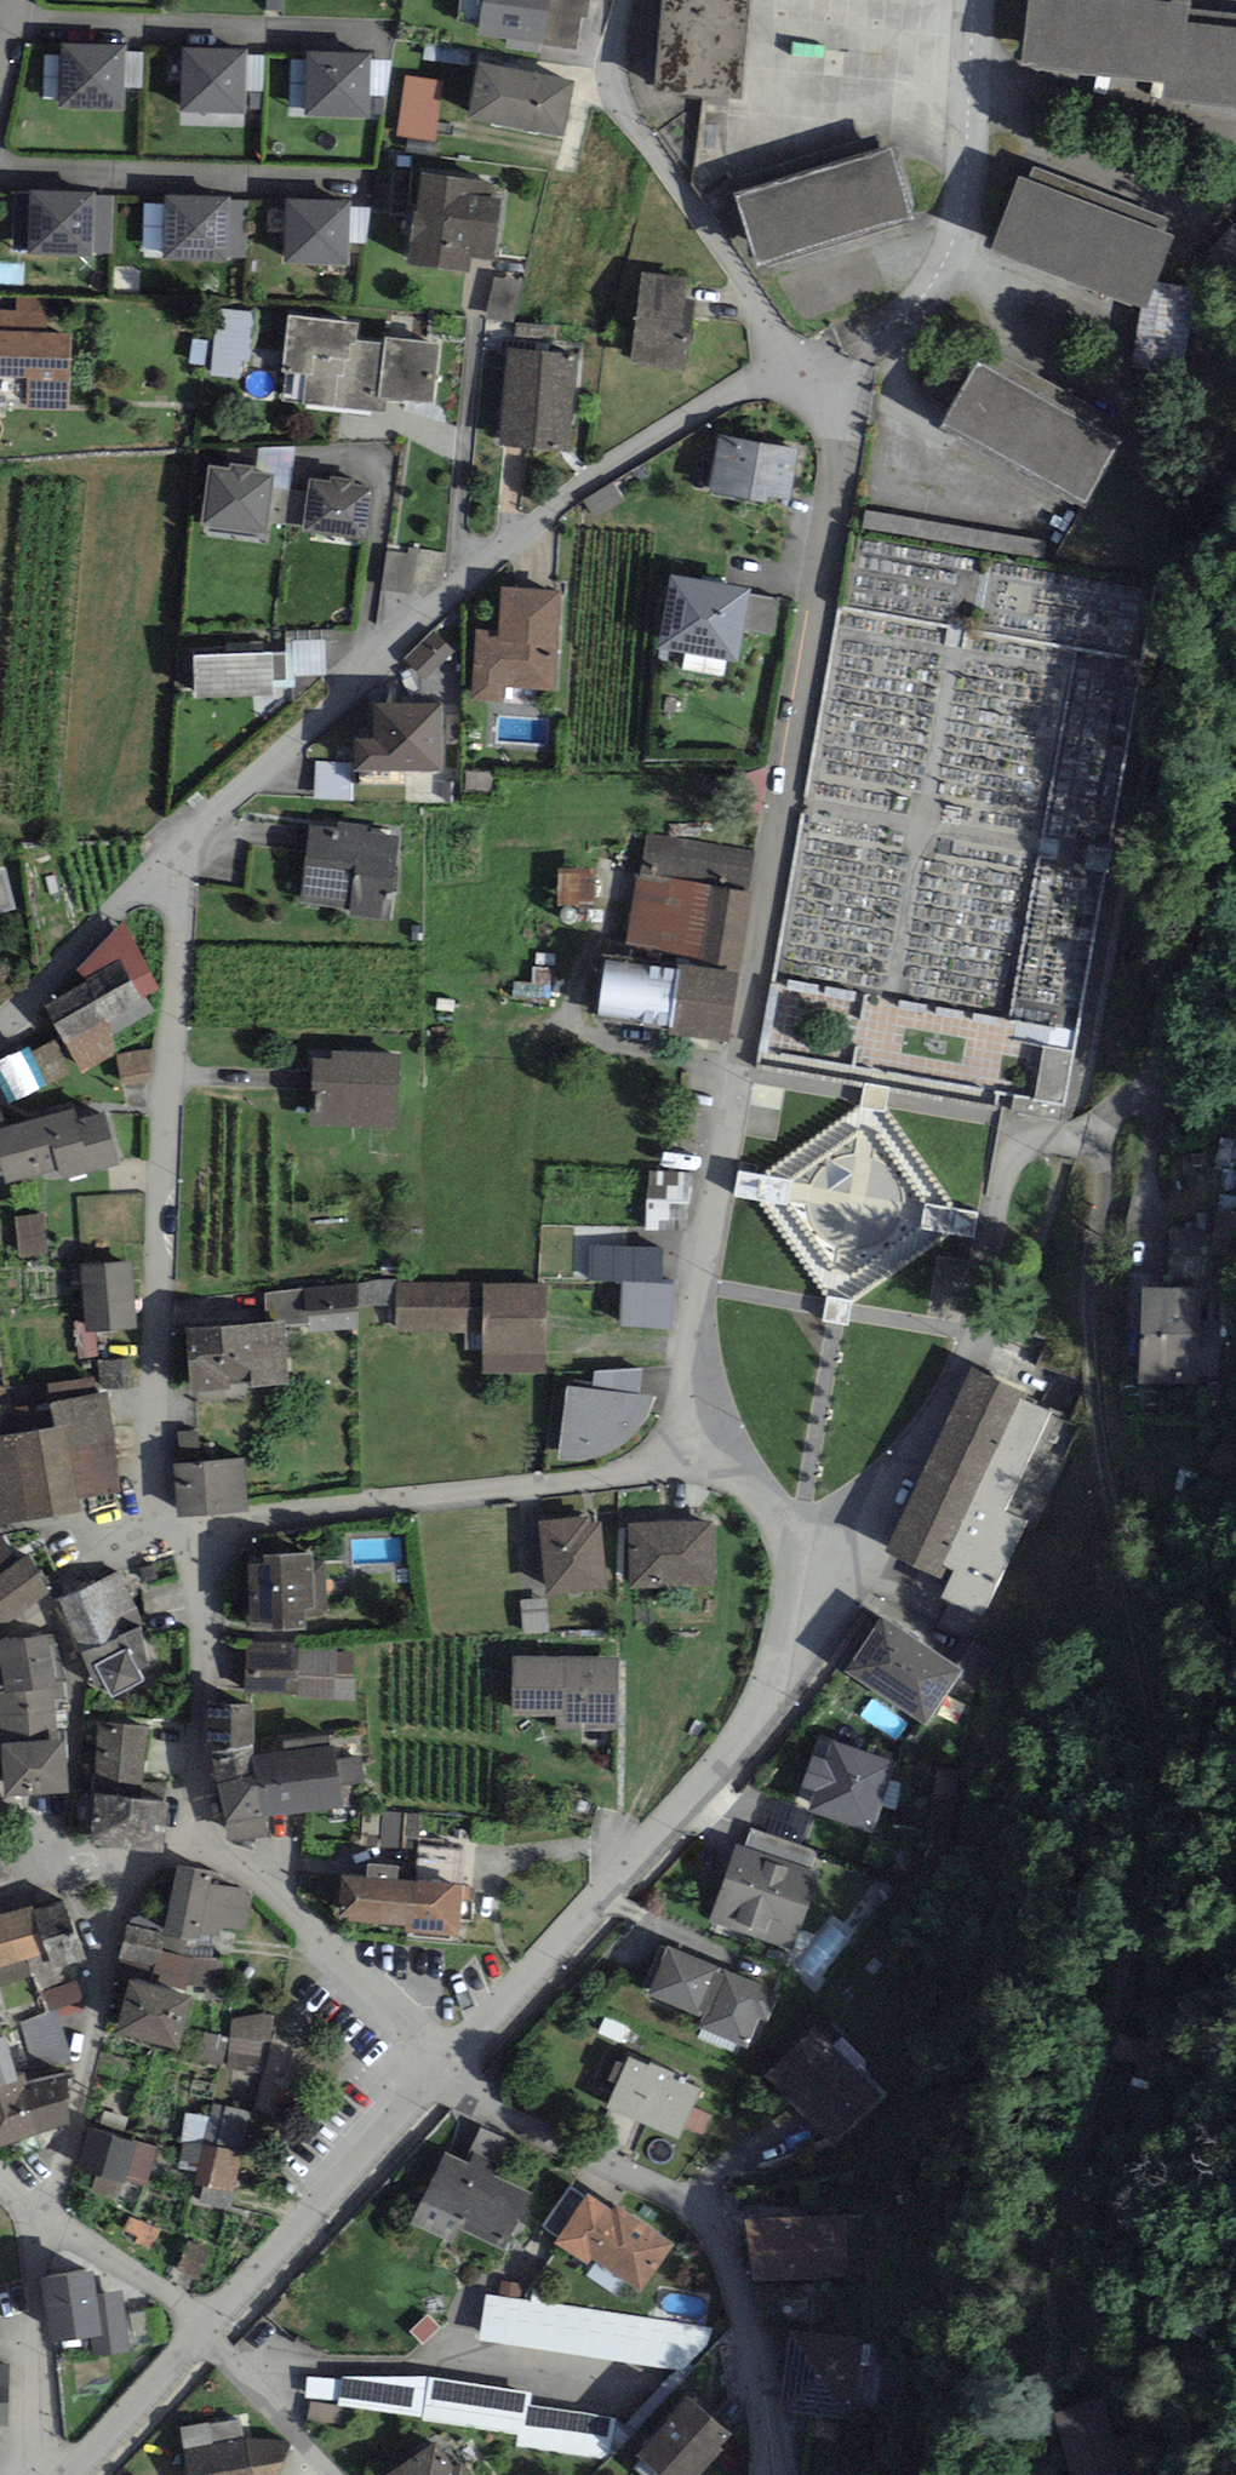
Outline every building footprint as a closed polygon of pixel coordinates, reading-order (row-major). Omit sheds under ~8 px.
[(282,0),(266,0),(266,10),(282,11),(282,0)] [(477,35),(544,45),(551,0),(482,0),(477,35)] [(544,45),(575,49),(580,17),(587,17),(590,0),(551,0),(544,45)] [(655,92),(742,99),(750,0),(662,0),(655,92)] [(1020,66),(1165,82),(1164,98),(1235,106),(1235,11),(1190,6),(1191,0),(1028,0),(1020,66)] [(125,45),(61,44),(59,108),(124,109),(124,87),(125,53),(125,45)] [(248,49),(182,48),(181,111),(246,113),(247,92),(248,56),(248,49)] [(371,53),(306,51),(304,115),(369,117),(370,96),(371,59),(371,53)] [(145,53),(125,53),(124,87),(144,88),(145,53)] [(266,56),(248,56),(247,92),(265,93),(266,56)] [(393,60),(371,59),(370,96),(388,96),(393,60)] [(574,81),(478,62),(467,119),(563,138),(574,81)] [(444,81),(406,75),(397,135),(435,141),(444,81)] [(736,196),(759,267),(912,217),(889,147),(736,196)] [(1028,180),(1020,176),(991,248),(1146,309),(1174,237),(1165,233),(1171,217),(1035,163),(1028,180)] [(423,174),(417,212),(414,212),(407,264),(470,273),(472,256),(494,259),(503,200),(491,198),(493,183),(423,174)] [(95,195),(95,192),(29,189),(27,255),(93,257),(93,253),(95,195)] [(95,195),(93,253),(111,254),(113,196),(95,195)] [(231,197),(164,195),(162,261),(229,263),(229,257),(231,200),(231,197)] [(351,207),(351,200),(285,199),(284,263),(350,264),(350,243),(351,207)] [(231,200),(229,257),(250,258),(251,201),(231,200)] [(370,207),(351,207),(350,243),(366,243),(370,207)] [(688,279),(641,273),(629,362),(688,370),(697,299),(685,297),(688,279)] [(513,321),(521,282),(495,276),(487,316),(513,321)] [(15,297),(15,311),(0,310),(0,331),(47,332),(48,298),(15,297)] [(255,310),(216,307),(210,376),(239,378),(241,359),(250,360),(255,310)] [(434,404),(440,344),(385,339),(384,344),(357,341),(358,323),(288,316),(282,372),(286,372),(283,401),(385,412),(386,399),(434,404)] [(555,327),(516,323),(514,349),(553,353),(555,327)] [(26,378),(26,408),(70,410),(72,333),(47,332),(0,331),(0,377),(26,378)] [(569,452),(577,354),(553,353),(514,349),(507,348),(498,445),(569,452)] [(990,370),(978,363),(944,420),(1085,504),(1119,447),(1098,434),(1106,421),(998,357),(990,370)] [(799,449),(720,434),(709,491),(766,502),(768,496),(789,500),(799,449)] [(294,446),(259,448),(257,471),(272,473),(270,488),(287,490),(294,446)] [(201,526),(265,533),(266,522),(270,488),(272,473),(257,471),(252,471),(252,465),(230,462),(229,468),(208,466),(201,526)] [(373,488),(356,485),(356,480),(332,477),(331,482),(309,479),(307,493),(303,527),(302,532),(366,540),(373,488)] [(583,499),(594,518),(625,500),(614,481),(583,499)] [(287,490),(270,488),(266,522),(303,527),(307,493),(287,490)] [(870,512),(868,528),(934,538),(936,522),(870,512)] [(410,547),(409,556),(386,553),(382,590),(413,594),(418,548),(410,547)] [(750,588),(670,575),(657,650),(737,663),(743,631),(749,594),(750,588)] [(497,633),(478,632),(474,700),(506,702),(507,688),(558,691),(564,588),(500,585),(497,633)] [(749,594),(743,631),(774,637),(780,599),(749,594)] [(286,652),(193,655),(195,698),(274,695),(273,687),(297,686),(296,677),(326,675),(324,630),(285,632),(286,652)] [(424,681),(454,652),(434,630),(403,659),(424,681)] [(354,771),(444,771),(445,703),(374,703),(373,739),(354,739),(354,771)] [(351,800),(351,762),(314,763),(315,800),(351,800)] [(464,771),(463,793),(491,793),(491,772),(464,771)] [(309,824),(300,904),(351,909),(350,915),(390,920),(400,836),(370,833),(371,825),(338,821),(337,827),(309,824)] [(740,964),(752,894),(746,893),(753,850),(648,833),(641,875),(636,874),(624,945),(740,964)] [(18,910),(6,867),(0,869),(0,915),(18,910)] [(594,908),(595,869),(558,869),(557,907),(594,908)] [(125,922),(78,970),(87,981),(46,1006),(82,1074),(116,1053),(113,1035),(155,1010),(145,996),(159,990),(125,922)] [(729,1041),(738,973),(677,965),(676,969),(604,959),(596,1017),(668,1028),(667,1033),(729,1041)] [(10,1105),(71,1073),(54,1041),(33,1052),(29,1045),(0,1061),(0,1087),(10,1105)] [(153,1049),(118,1057),(121,1084),(151,1082),(153,1049)] [(401,1053),(333,1051),(332,1060),(314,1059),(311,1126),(398,1130),(401,1053)] [(0,1129),(0,1159),(6,1185),(60,1170),(63,1181),(120,1164),(106,1113),(79,1121),(75,1108),(6,1126),(0,1129)] [(691,1174),(649,1172),(646,1230),(688,1232),(691,1174)] [(48,1256),(43,1214),(16,1217),(20,1259),(48,1256)] [(621,1281),(620,1326),(674,1328),(675,1279),(662,1279),(663,1246),(625,1245),(625,1228),(541,1226),(539,1278),(621,1281)] [(1206,1278),(1207,1229),(1175,1229),(1175,1277),(1206,1278)] [(136,1330),(131,1261),(80,1265),(84,1323),(85,1333),(95,1332),(136,1330)] [(396,1279),(356,1283),(359,1308),(397,1304),(396,1284),(396,1279)] [(1203,1282),(1142,1280),(1139,1381),(1198,1382),(1199,1374),(1218,1375),(1219,1317),(1203,1317),(1203,1282)] [(356,1283),(305,1288),(308,1326),(309,1331),(360,1326),(359,1308),(356,1283)] [(483,1283),(396,1284),(397,1304),(397,1333),(483,1333),(483,1373),(548,1372),(548,1283),(483,1283)] [(308,1326),(305,1288),(265,1292),(268,1321),(286,1320),(287,1327),(308,1326)] [(230,1382),(252,1379),(253,1389),(292,1385),(287,1327),(286,1320),(268,1321),(186,1329),(192,1393),(230,1390),(230,1382)] [(97,1356),(95,1332),(85,1333),(84,1323),(73,1324),(78,1358),(97,1356)] [(99,1363),(101,1389),(131,1387),(130,1361),(99,1363)] [(1038,1397),(972,1366),(884,1551),(950,1582),(942,1598),(983,1617),(1028,1521),(1004,1510),(1052,1411),(1035,1403),(1038,1397)] [(595,1372),(592,1390),(636,1396),(643,1369),(595,1372)] [(48,1385),(50,1400),(97,1393),(94,1377),(48,1385)] [(592,1390),(566,1387),(557,1460),(562,1461),(581,1461),(602,1457),(622,1446),(639,1431),(650,1415),(655,1399),(636,1396),(592,1390)] [(77,1499),(122,1492),(106,1392),(97,1393),(50,1400),(55,1426),(0,1435),(0,1524),(79,1511),(77,1499)] [(177,1433),(181,1456),(201,1453),(197,1430),(177,1433)] [(245,1457),(173,1464),(178,1517),(250,1510),(245,1457)] [(539,1523),(547,1595),(606,1588),(599,1522),(588,1524),(587,1518),(539,1523)] [(714,1522),(628,1523),(629,1588),(715,1587),(714,1522)] [(0,1538),(0,1629),(48,1592),(28,1556),(17,1563),(2,1537),(0,1538)] [(265,1563),(247,1564),(251,1623),(274,1621),(275,1631),(306,1629),(306,1621),(327,1619),(323,1561),(314,1562),(313,1551),(264,1554),(265,1563)] [(118,1571),(56,1599),(94,1688),(107,1692),(112,1699),(144,1680),(139,1671),(150,1666),(142,1631),(141,1617),(118,1571)] [(549,1633),(547,1599),(519,1600),(521,1634),(549,1633)] [(964,1671),(881,1617),(845,1672),(928,1725),(964,1671)] [(0,1641),(0,1653),(2,1667),(0,1667),(0,1692),(6,1692),(65,1688),(53,1633),(0,1641)] [(247,1643),(246,1692),(298,1693),(298,1698),(355,1700),(356,1652),(297,1651),(298,1644),(247,1643)] [(617,1657),(513,1657),(513,1716),(555,1716),(555,1731),(617,1731),(617,1657)] [(2,1744),(65,1740),(69,1740),(67,1712),(65,1688),(6,1692),(0,1692),(0,1716),(2,1744)] [(254,1705),(208,1703),(204,1752),(209,1752),(252,1746),(254,1705)] [(148,1727),(101,1722),(93,1794),(163,1802),(165,1784),(143,1782),(148,1727)] [(285,1752),(331,1745),(329,1735),(284,1741),(285,1752)] [(65,1740),(2,1744),(4,1797),(68,1793),(65,1740)] [(896,1760),(832,1740),(825,1760),(811,1755),(801,1786),(815,1791),(808,1811),(872,1832),(896,1760)] [(256,1756),(250,1757),(253,1777),(257,1776),(263,1819),(343,1808),(340,1787),(336,1761),(334,1745),(331,1745),(285,1752),(256,1756)] [(256,1756),(252,1746),(209,1752),(217,1783),(253,1777),(250,1757),(256,1756)] [(336,1761),(340,1787),(365,1783),(362,1758),(336,1761)] [(263,1819),(257,1776),(253,1777),(217,1783),(229,1842),(267,1835),(263,1819)] [(163,1802),(93,1794),(89,1844),(161,1853),(168,1803),(163,1802)] [(418,1814),(383,1811),(380,1847),(415,1850),(418,1814)] [(744,1847),(811,1870),(817,1851),(751,1828),(744,1847)] [(0,1831),(0,1881),(9,1880),(1,1831),(0,1831)] [(708,1921),(792,1950),(819,1873),(811,1870),(744,1847),(735,1844),(708,1921)] [(465,1851),(419,1845),(415,1881),(461,1886),(465,1851)] [(405,1926),(410,1880),(398,1879),(399,1866),(369,1863),(367,1877),(342,1874),(337,1918),(405,1926)] [(230,1888),(210,1884),(212,1872),(176,1865),(163,1935),(186,1939),(199,1941),(201,1934),(221,1938),(223,1926),(246,1930),(253,1892),(230,1888)] [(461,1886),(415,1881),(410,1880),(405,1926),(405,1931),(459,1936),(462,1901),(469,1901),(470,1887),(461,1886)] [(65,1903),(34,1913),(45,1955),(27,1959),(33,1976),(39,1992),(89,1973),(65,1903)] [(0,1915),(0,1968),(27,1959),(45,1955),(34,1913),(32,1906),(0,1915)] [(804,1963),(826,1976),(854,1931),(832,1918),(804,1963)] [(163,1935),(128,1925),(116,1971),(157,1981),(187,1989),(188,1984),(218,1986),(224,1962),(183,1956),(186,1939),(163,1935)] [(780,1995),(667,1945),(647,1994),(703,2017),(699,2027),(748,2050),(760,2020),(768,2023),(780,1995)] [(33,1976),(27,1959),(0,1968),(0,1986),(33,1976)] [(131,1979),(116,2035),(179,2051),(194,1995),(131,1979)] [(84,2002),(78,1984),(43,1994),(49,2013),(58,2010),(84,2002)] [(49,2013),(21,2022),(36,2075),(72,2060),(58,2010),(49,2013)] [(264,2015),(232,2019),(230,2038),(226,2067),(265,2074),(277,2018),(264,2015)] [(885,2094),(817,2024),(765,2075),(834,2144),(885,2094)] [(226,2067),(230,2038),(205,2033),(193,2061),(226,2067)] [(1123,2035),(1121,2050),(1146,2053),(1148,2039),(1123,2035)] [(0,2040),(0,2087),(18,2082),(16,2075),(5,2038),(2,2039),(0,2040)] [(648,2066),(627,2057),(623,2064),(615,2084),(604,2109),(678,2142),(684,2127),(693,2107),(701,2090),(673,2077),(676,2072),(651,2061),(648,2066)] [(615,2084),(623,2064),(617,2062),(608,2082),(615,2084)] [(68,2072),(26,2084),(37,2134),(70,2125),(68,2072)] [(26,2084),(23,2073),(16,2075),(18,2082),(0,2087),(0,2147),(37,2134),(26,2084)] [(233,2194),(251,2112),(212,2104),(195,2186),(203,2187),(233,2194)] [(713,2116),(693,2107),(684,2127),(704,2136),(713,2116)] [(472,2150),(500,2162),(510,2140),(482,2128),(472,2150)] [(156,2147),(90,2129),(79,2169),(93,2173),(87,2193),(117,2201),(123,2181),(145,2187),(156,2147)] [(467,2162),(445,2152),(411,2226),(453,2245),(460,2231),(503,2251),(530,2191),(494,2175),(500,2162),(472,2150),(467,2162)] [(230,2209),(233,2194),(203,2187),(200,2203),(230,2209)] [(541,2228),(557,2238),(584,2197),(568,2187),(541,2228)] [(587,2264),(591,2258),(642,2291),(675,2242),(617,2205),(613,2210),(587,2193),(584,2197),(557,2238),(554,2243),(587,2264)] [(847,2214),(750,2216),(752,2278),(848,2275),(847,2214)] [(129,2218),(120,2235),(147,2249),(159,2230),(129,2218)] [(198,2280),(207,2252),(185,2245),(175,2273),(198,2280)] [(122,2291),(97,2295),(93,2271),(42,2279),(52,2343),(90,2337),(93,2357),(132,2352),(122,2291)] [(499,2281),(497,2295),(521,2299),(523,2284),(499,2281)] [(497,2295),(485,2293),(479,2340),(682,2371),(707,2348),(711,2328),(521,2299),(497,2295)] [(410,2330),(424,2346),(442,2329),(427,2314),(410,2330)] [(861,2334),(787,2327),(779,2407),(854,2414),(861,2334)] [(6,2425),(10,2364),(0,2364),(0,2425),(6,2425)] [(338,2380),(306,2378),(303,2399),(335,2402),(337,2405),(422,2418),(420,2421),(516,2434),(515,2445),(607,2459),(614,2419),(529,2405),(531,2392),(427,2376),(339,2376),(338,2380)] [(689,2390),(636,2450),(664,2474),(698,2474),(736,2433),(689,2390)] [(1052,2411),(1073,2474),(1145,2474),(1144,2453),(1137,2432),(1115,2439),(1101,2396),(1052,2411)] [(348,2409),(309,2403),(307,2420),(346,2426),(348,2409)] [(180,2426),(188,2474),(254,2474),(248,2439),(244,2440),(240,2415),(180,2426)] [(248,2439),(254,2474),(279,2474),(291,2444),(248,2439)] [(453,2469),(436,2443),(389,2474),(468,2474),(460,2464),(453,2469)]
